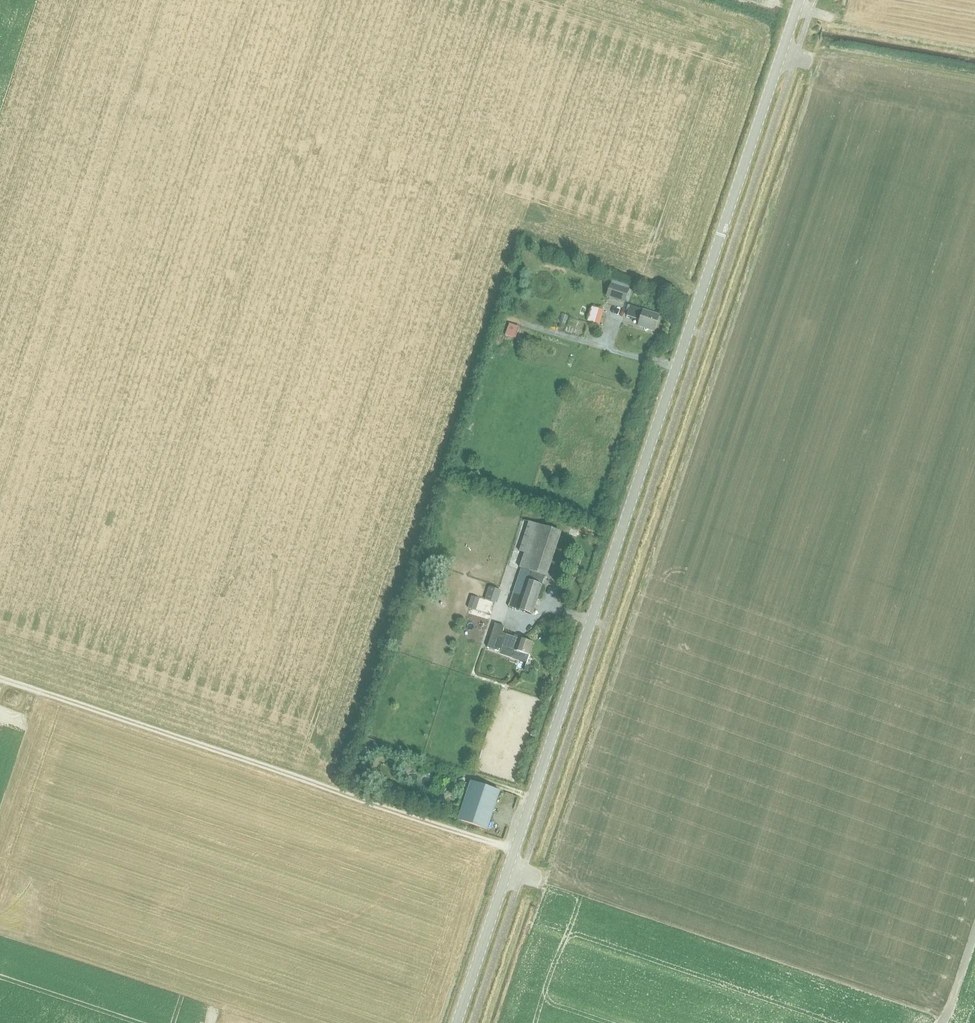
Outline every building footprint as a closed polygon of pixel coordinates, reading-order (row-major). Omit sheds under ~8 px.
[(624,303),(628,291),(610,285),(607,297),(624,303)] [(654,331),(659,316),(643,311),(643,310),(630,306),(627,316),(640,320),(638,326),(654,331)] [(593,307),(589,320),(600,324),(605,310),(593,307)] [(512,600),(510,606),(533,613),(559,534),(529,524),(519,552),(524,554),(520,567),(519,568),(522,569),(512,600)] [(495,603),(499,590),(489,587),(486,599),(495,603)] [(471,595),(468,607),(474,609),(478,597),(471,595)] [(527,662),(533,643),(519,638),(520,637),(514,635),(514,636),(503,632),(505,626),(495,623),(487,646),(500,651),(502,645),(508,647),(508,649),(514,651),(512,657),(527,662)] [(353,762),(348,776),(361,780),(366,766),(353,762)] [(487,829),(500,791),(471,781),(458,820),(487,829)]
